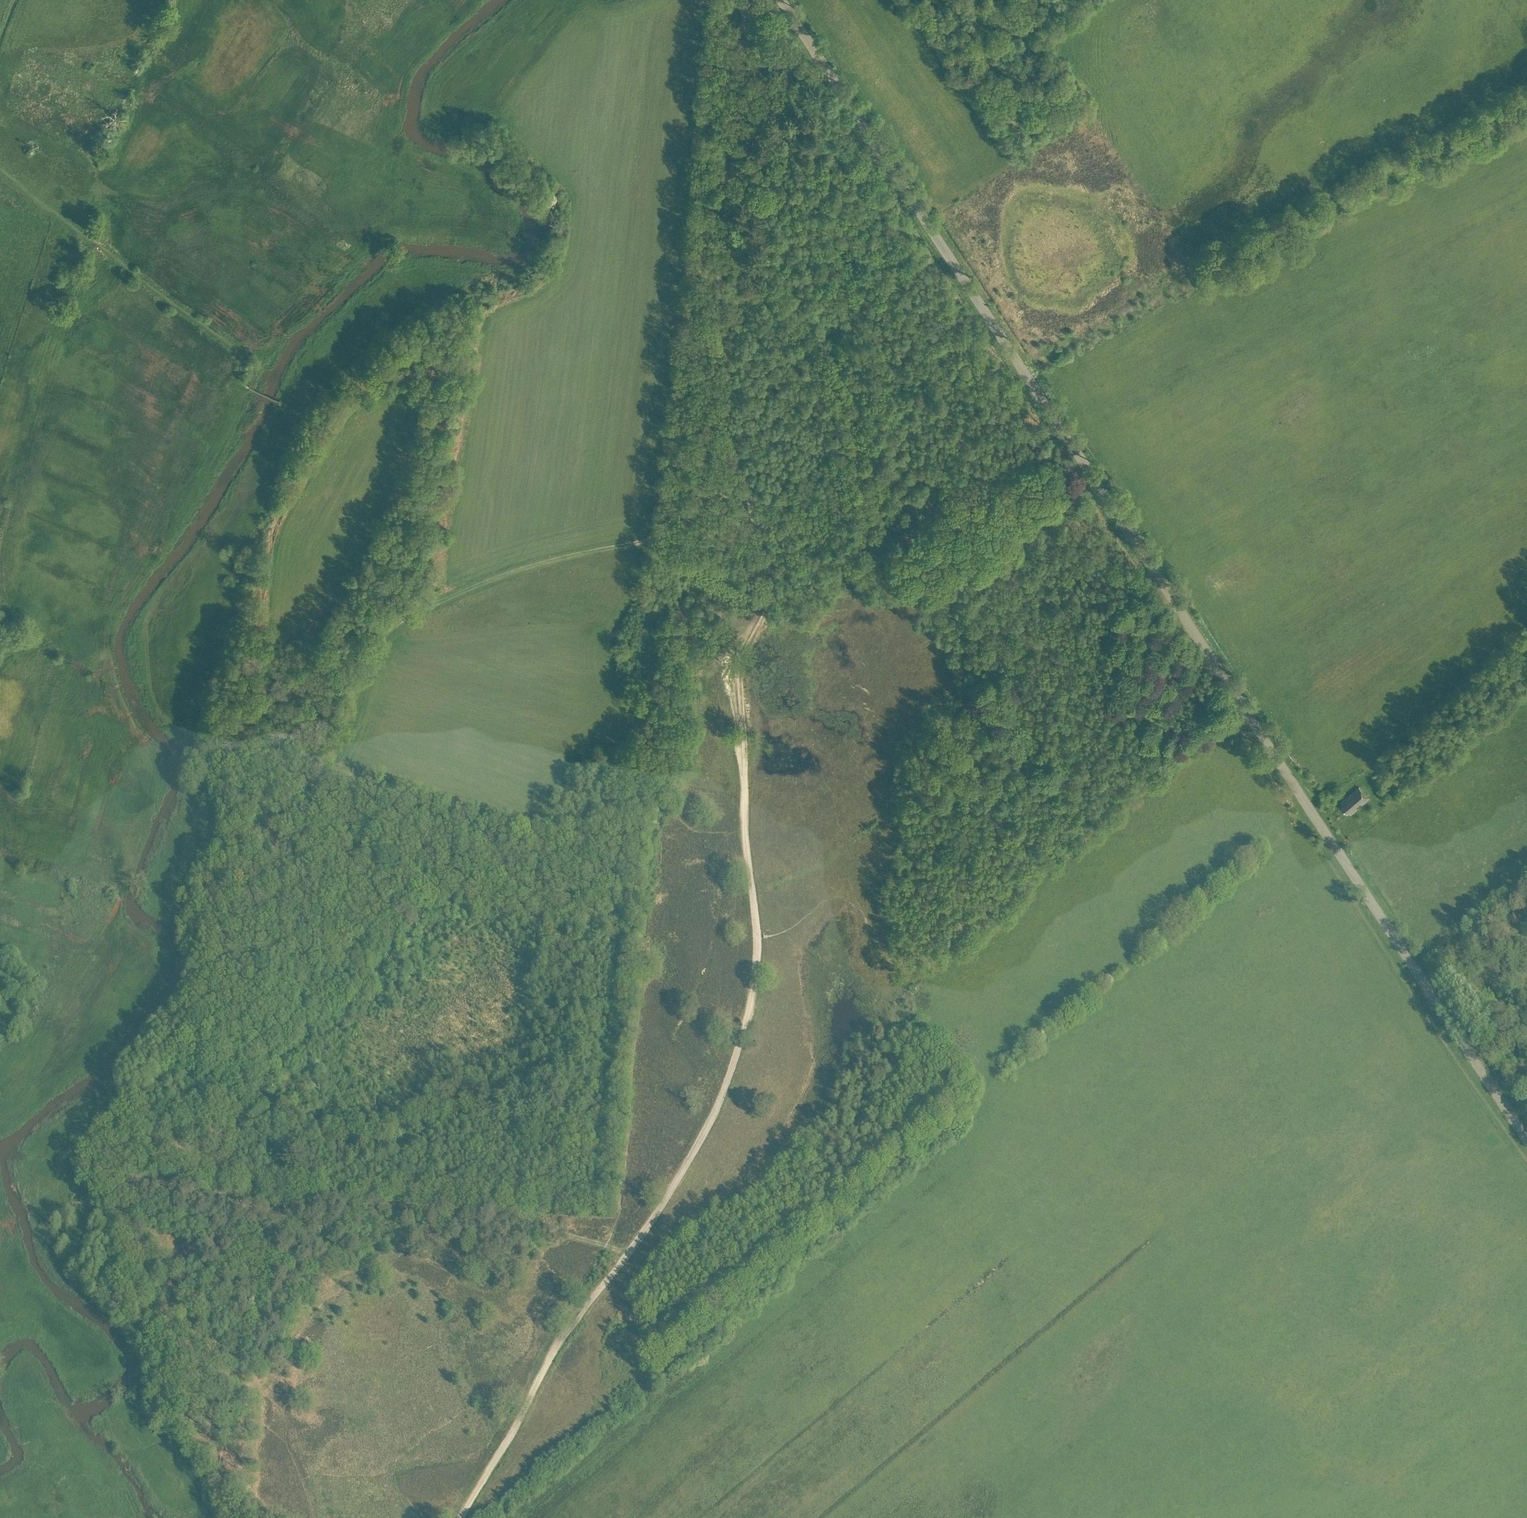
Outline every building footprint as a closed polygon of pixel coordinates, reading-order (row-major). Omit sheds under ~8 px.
[(1369,797),(1359,786),(1341,802),(1343,805),(1341,806),(1347,812),(1348,811),(1351,813),(1358,807),(1356,805),(1360,801),(1362,804),(1369,797)]
